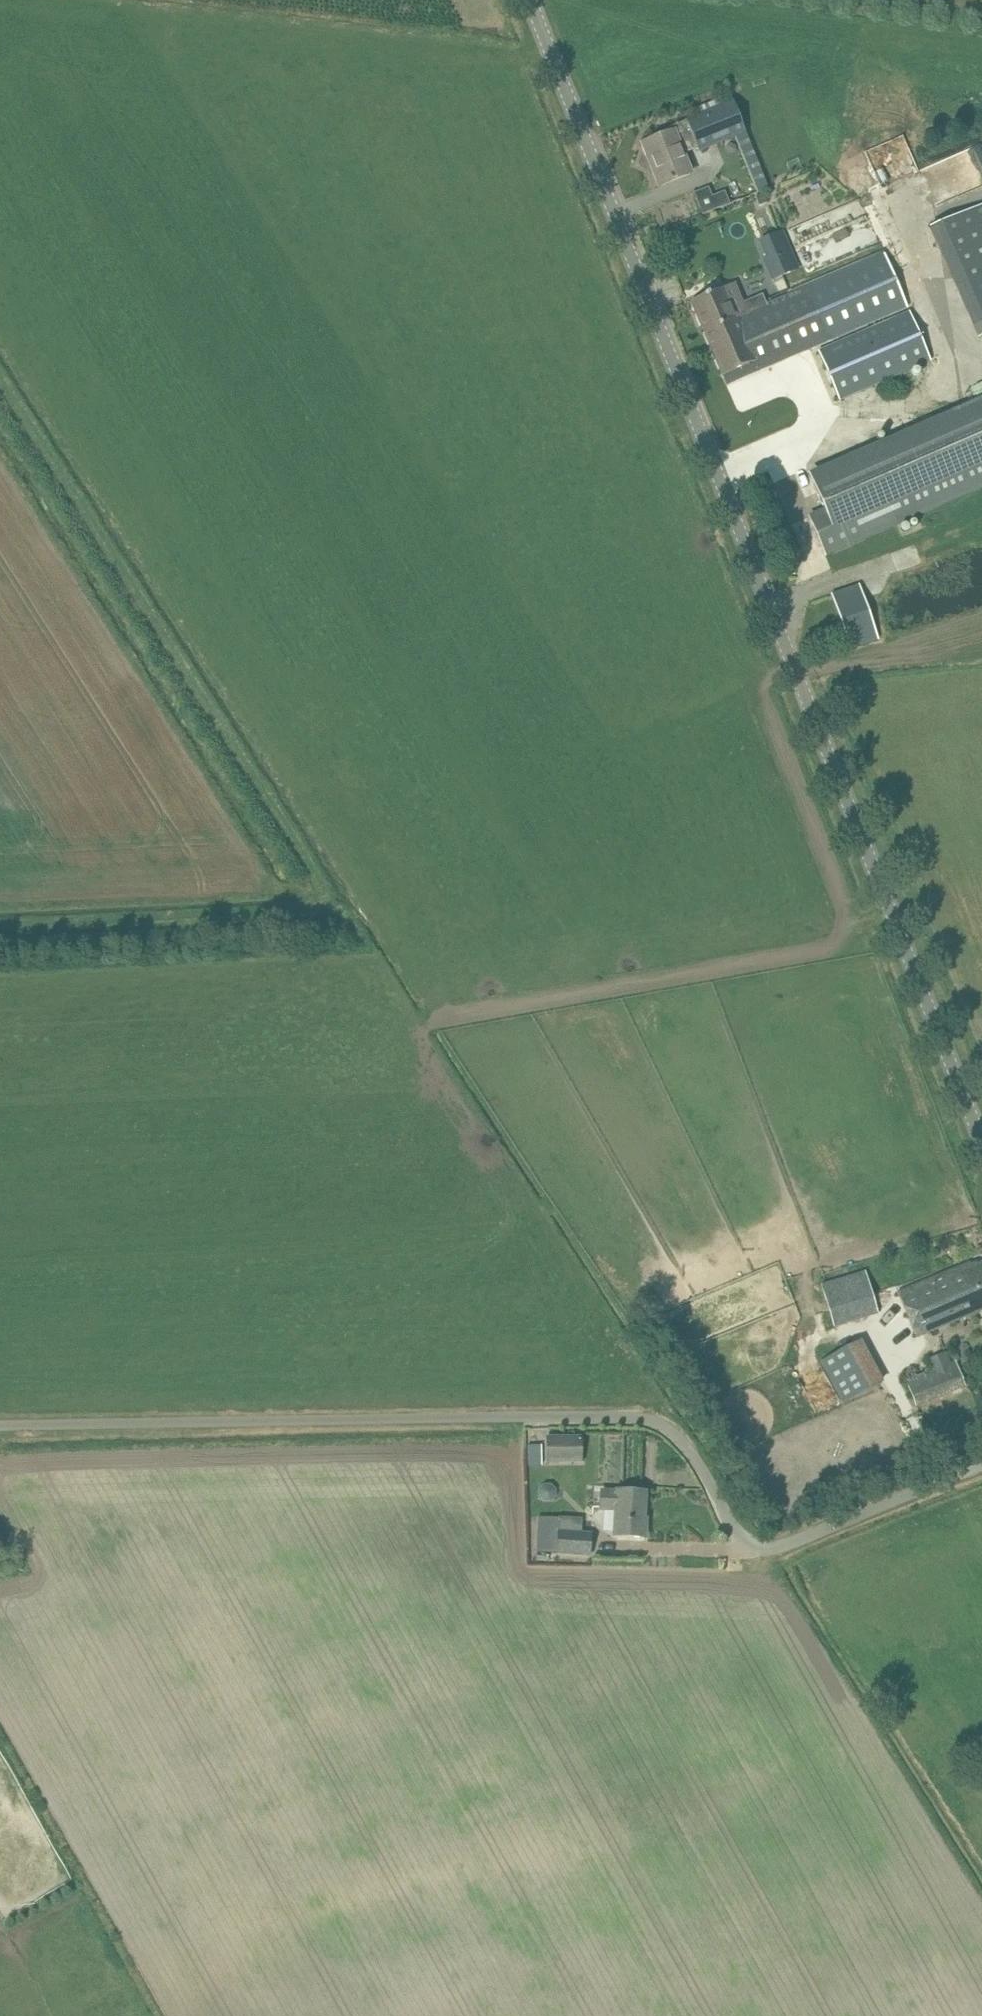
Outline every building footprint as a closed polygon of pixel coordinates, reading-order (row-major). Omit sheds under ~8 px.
[(767,187),(734,101),(671,126),(673,130),(642,143),(651,162),(653,162),(662,183),(660,184),(661,185),(690,172),(681,149),(696,143),(698,149),(733,136),(756,192),(767,187)] [(724,188),(712,193),(708,184),(692,191),(701,213),(730,201),(724,188)] [(973,208),(981,228),(981,205),(973,208)] [(791,248),(770,257),(779,278),(800,269),(791,248)] [(734,284),(724,288),(691,302),(723,375),(729,372),(733,382),(908,306),(885,254),(755,310),(750,299),(742,303),(734,284)] [(930,361),(910,312),(819,351),(839,399),(930,361)] [(811,477),(825,510),(809,517),(825,552),(981,484),(981,403),(811,477)] [(850,587),(831,594),(850,648),(878,638),(859,584),(850,587)] [(952,1270),(898,1292),(917,1337),(981,1310),(981,1262),(972,1266),(970,1262),(952,1270)] [(864,1272),(822,1285),(833,1325),(876,1312),(864,1272)] [(859,1338),(819,1357),(841,1402),(881,1383),(859,1338)] [(955,1361),(906,1380),(916,1405),(964,1385),(955,1361)] [(585,1461),(585,1437),(549,1436),(549,1460),(585,1461)] [(556,1489),(551,1484),(544,1484),(539,1489),(539,1497),(544,1502),(552,1501),(556,1496),(556,1489)] [(615,1536),(625,1536),(645,1537),(646,1519),(644,1519),(645,1492),(618,1490),(618,1492),(602,1491),(601,1507),(616,1508),(615,1536)] [(591,1535),(582,1534),(582,1517),(558,1516),(558,1517),(537,1517),(536,1556),(557,1556),(557,1554),(590,1555),(591,1535)]
